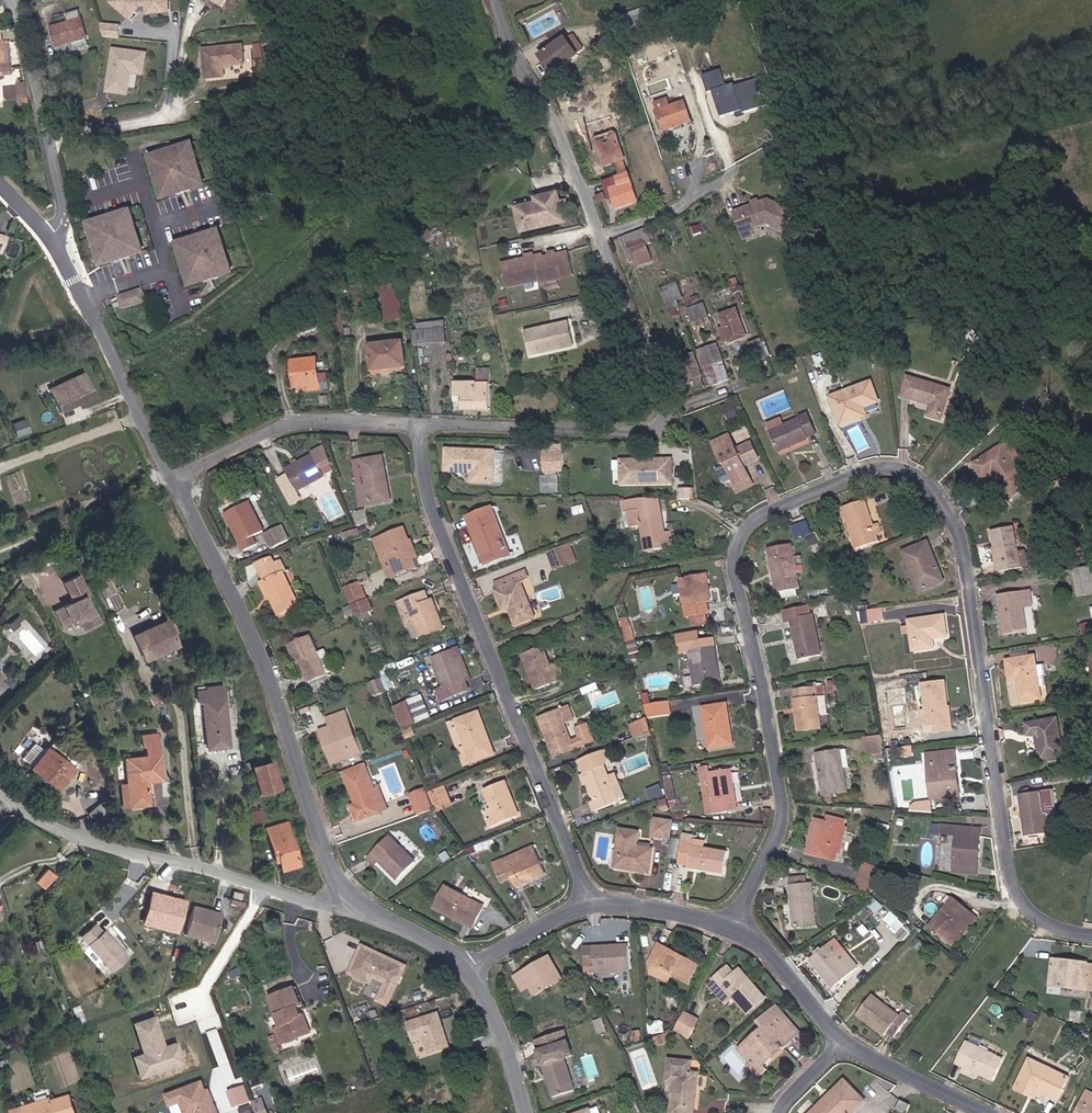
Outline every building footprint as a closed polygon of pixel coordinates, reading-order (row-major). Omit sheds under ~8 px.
[(171,14),(171,0),(116,0),(117,14),(171,14)] [(85,17),(55,27),(60,48),(91,39),(85,17)] [(103,36),(121,37),(122,24),(104,22),(103,36)] [(584,55),(570,36),(544,56),(557,75),(584,55)] [(11,41),(0,42),(0,78),(18,76),(11,41)] [(246,44),(205,47),(207,79),(229,79),(228,67),(248,66),(246,44)] [(146,76),(150,51),(113,46),(106,92),(131,96),(134,74),(146,76)] [(724,69),(705,73),(709,91),(716,90),(722,115),(766,105),(760,78),(728,85),(724,69)] [(672,98),(656,102),(665,132),(696,121),(689,100),(674,105),(672,98)] [(620,130),(597,137),(606,167),(628,160),(620,130)] [(197,141),(152,154),(167,200),(212,185),(197,141)] [(631,172),(605,180),(612,202),(618,200),(621,210),(640,203),(631,172)] [(538,201),(517,206),(523,233),(570,223),(562,191),(537,197),(538,201)] [(770,198),(734,212),(745,243),(756,239),(757,230),(771,226),(788,232),(798,210),(770,198)] [(134,207),(90,221),(103,268),(149,253),(134,207)] [(666,222),(621,239),(631,262),(638,259),(643,267),(657,263),(650,243),(656,241),(671,232),(666,222)] [(225,228),(179,241),(194,287),(239,275),(225,228)] [(3,253),(10,235),(0,233),(0,253),(3,253)] [(538,254),(544,280),(577,275),(571,250),(559,253),(559,250),(551,252),(551,255),(547,256),(546,253),(538,254)] [(527,257),(504,264),(510,288),(544,280),(538,254),(537,252),(526,254),(527,257)] [(682,282),(663,289),(670,307),(688,300),(682,282)] [(401,284),(385,285),(388,322),(404,319),(401,284)] [(146,288),(120,296),(126,311),(151,303),(146,288)] [(707,303),(689,309),(697,324),(714,317),(707,303)] [(741,308),(722,315),(727,328),(724,329),(729,346),(752,337),(741,308)] [(420,330),(415,331),(417,346),(450,345),(446,321),(420,324),(420,330)] [(570,321),(527,330),(534,356),(578,347),(570,321)] [(755,357),(768,353),(763,338),(750,342),(755,357)] [(407,341),(370,345),(374,372),(409,367),(407,341)] [(720,344),(699,351),(713,386),(732,380),(720,344)] [(689,392),(709,384),(695,351),(675,359),(689,392)] [(320,358),(294,361),(298,390),(308,389),(309,393),(324,391),(320,358)] [(480,381),(458,384),(458,398),(464,398),(465,410),(494,410),(493,367),(481,367),(480,381)] [(85,372),(51,388),(63,414),(98,397),(85,372)] [(955,390),(911,375),(905,397),(934,405),(930,418),(947,422),(955,390)] [(875,380),(831,395),(842,428),(872,417),(869,409),(884,404),(875,380)] [(785,417),(770,423),(783,453),(821,435),(813,413),(788,423),(785,417)] [(734,434),(719,441),(738,486),(755,478),(748,460),(761,454),(755,442),(742,448),(734,434)] [(1013,439),(976,463),(985,479),(995,473),(1014,498),(1034,486),(1019,462),(1026,457),(1013,439)] [(315,456),(289,469),(302,492),(328,478),(325,471),(335,465),(328,446),(315,453),(315,456)] [(499,450),(448,448),(447,473),(474,474),(474,484),(497,485),(499,450)] [(566,452),(545,453),(547,472),(567,471),(566,452)] [(386,457),(356,462),(362,507),(394,504),(386,457)] [(676,459),(623,459),(623,486),(676,486),(676,459)] [(543,474),(542,491),(560,491),(560,474),(543,474)] [(663,498),(626,500),(626,512),(630,511),(633,527),(644,526),(647,552),(676,547),(673,532),(668,533),(663,498)] [(252,501),(228,514),(247,551),(260,544),(256,536),(266,531),(252,501)] [(868,501),(844,507),(859,550),(882,542),(868,501)] [(495,505),(466,518),(488,566),(514,555),(495,505)] [(369,510),(356,514),(361,527),(373,524),(369,510)] [(809,535),(811,544),(817,542),(812,520),(794,524),(797,538),(809,535)] [(285,525),(265,535),(273,549),(293,540),(285,525)] [(1018,526),(993,530),(1001,571),(1033,566),(1031,549),(1023,551),(1018,526)] [(408,529),(376,540),(390,580),(422,569),(408,529)] [(932,540),(904,551),(921,594),(951,580),(932,540)] [(573,545),(550,553),(556,568),(580,560),(573,545)] [(797,546),(771,549),(779,593),(805,589),(797,546)] [(275,557),(258,564),(266,581),(261,583),(278,619),(306,609),(284,561),(279,564),(275,557)] [(1078,566),(1079,594),(1091,593),(1091,566),(1078,566)] [(523,571),(498,583),(500,590),(498,593),(506,611),(512,612),(518,626),(542,618),(523,571)] [(682,582),(673,583),(675,601),(686,600),(689,618),(713,614),(711,602),(716,601),(711,574),(682,578),(682,582)] [(81,577),(64,584),(74,603),(56,612),(65,630),(81,623),(85,631),(102,623),(81,577)] [(364,582),(347,589),(360,619),(376,612),(364,582)] [(433,600),(428,590),(399,603),(409,628),(418,625),(424,639),(449,629),(436,598),(433,600)] [(1036,590),(1001,595),(1007,633),(1033,631),(1028,609),(1037,607),(1036,590)] [(815,605),(786,611),(788,624),(796,622),(801,659),(826,655),(815,605)] [(871,621),(885,618),(883,607),(869,609),(871,621)] [(948,614),(910,619),(915,651),(938,649),(937,639),(952,638),(948,614)] [(630,617),(622,619),(629,644),(639,640),(630,617)] [(170,620),(135,635),(145,664),(182,646),(170,620)] [(313,636),(291,644),(308,683),(330,676),(313,636)] [(716,638),(688,643),(695,676),(691,676),(693,687),(726,683),(716,638)] [(474,679),(460,647),(435,658),(445,687),(439,690),(443,702),(472,692),(468,681),(474,679)] [(548,647),(524,655),(538,692),(570,680),(563,663),(554,666),(548,647)] [(1041,655),(1009,659),(1013,682),(1021,681),(1025,703),(1048,699),(1041,655)] [(375,696),(388,691),(382,677),(369,682),(375,696)] [(957,732),(950,680),(926,683),(928,711),(925,712),(925,726),(938,724),(938,734),(957,732)] [(225,685),(197,688),(200,705),(203,703),(209,750),(233,749),(225,685)] [(822,688),(797,690),(800,732),(826,729),(822,688)] [(410,702),(396,707),(404,730),(419,723),(410,702)] [(673,702),(648,706),(652,718),(674,716),(673,702)] [(730,703),(704,706),(710,750),(737,747),(730,703)] [(572,706),(541,719),(558,759),(601,742),(592,723),(578,728),(582,737),(575,739),(568,724),(578,720),(572,706)] [(332,727),(321,730),(334,762),(367,753),(350,710),(329,716),(332,727)] [(481,711),(449,723),(465,766),(499,754),(481,711)] [(1062,718),(1027,723),(1030,736),(1039,735),(1044,764),(1071,759),(1062,718)] [(650,719),(633,725),(638,738),(654,732),(650,719)] [(158,733),(142,734),(148,757),(127,758),(128,784),(123,785),(125,808),(156,806),(154,781),(166,781),(158,733)] [(885,737),(865,737),(867,762),(887,759),(885,737)] [(30,760),(38,744),(32,741),(24,757),(30,760)] [(79,768),(50,746),(32,768),(62,791),(79,768)] [(607,751),(582,761),(587,774),(583,777),(588,788),(592,786),(598,801),(592,804),(597,813),(623,803),(616,785),(622,783),(618,773),(612,775),(607,763),(611,761),(607,751)] [(846,751),(818,754),(824,796),(851,793),(846,751)] [(961,751),(928,753),(934,802),(966,799),(961,751)] [(275,760),(252,766),(262,794),(283,788),(275,760)] [(369,764),(344,772),(356,804),(353,805),(360,822),(391,809),(381,785),(377,787),(369,764)] [(714,767),(703,768),(708,815),(741,811),(735,771),(714,773),(714,767)] [(510,781),(487,791),(494,809),(488,813),(495,829),(523,817),(510,781)] [(447,786),(430,791),(439,811),(455,806),(447,786)] [(426,788),(411,794),(420,814),(435,808),(426,788)] [(1048,791),(1022,795),(1028,836),(1054,833),(1048,791)] [(930,802),(913,801),(912,810),(930,811),(930,802)] [(829,821),(818,818),(810,854),(843,861),(851,821),(832,815),(829,821)] [(676,821),(657,818),(655,836),(674,839),(676,821)] [(289,821),(267,827),(282,872),(305,865),(289,821)] [(986,829),(943,824),(942,836),(958,837),(955,877),(982,877),(986,829)] [(644,831),(622,827),(616,868),(653,874),(657,848),(642,845),(644,831)] [(697,834),(686,833),(682,863),(693,865),(693,868),(727,874),(731,851),(708,847),(709,841),(697,838),(697,834)] [(418,861),(392,834),(368,858),(377,866),(381,862),(399,880),(418,861)] [(671,856),(679,858),(684,838),(675,836),(671,856)] [(536,845),(494,864),(504,884),(515,879),(518,890),(549,875),(536,845)] [(46,888),(57,874),(47,867),(37,881),(46,888)] [(880,876),(862,869),(857,888),(877,894),(880,876)] [(816,884),(793,886),(796,927),(820,925),(816,884)] [(489,906),(448,885),(436,909),(477,930),(489,906)] [(981,919),(955,897),(933,927),(957,945),(981,919)] [(225,912),(194,905),(187,935),(218,943),(225,912)] [(104,932),(97,924),(83,937),(113,973),(131,957),(107,930),(104,932)] [(862,967),(839,940),(814,960),(837,989),(862,967)] [(703,967),(662,943),(652,964),(653,977),(673,987),(677,977),(693,985),(703,967)] [(407,965),(359,945),(345,976),(368,986),(371,978),(382,982),(373,1002),(388,1008),(407,965)] [(633,945),(587,947),(588,974),(634,972),(633,945)] [(555,955),(515,975),(524,992),(532,989),(537,997),(568,982),(555,955)] [(1050,959),(1047,987),(1091,993),(1091,964),(1050,959)] [(737,972),(732,966),(710,986),(729,1006),(736,1000),(752,1016),(772,999),(744,968),(737,972)] [(299,989),(272,998),(284,1026),(276,1030),(278,1036),(272,1039),(276,1050),(316,1035),(299,989)] [(903,1014),(878,995),(860,1017),(897,1041),(914,1017),(906,1012),(903,1014)] [(806,1033),(780,1006),(762,1022),(768,1029),(742,1050),(756,1065),(752,1069),(764,1080),(773,1073),(768,1069),(806,1033)] [(704,1019),(688,1011),(678,1031),(694,1040),(704,1019)] [(449,1049),(437,1013),(404,1024),(411,1046),(420,1043),(425,1057),(449,1049)] [(131,1023),(141,1053),(130,1057),(138,1080),(183,1064),(174,1041),(162,1046),(152,1016),(131,1023)] [(569,1031),(538,1040),(548,1067),(555,1097),(579,1092),(569,1061),(579,1058),(569,1031)] [(1008,1060),(971,1041),(961,1064),(967,1066),(965,1073),(981,1080),(982,1075),(999,1082),(1008,1060)] [(1075,1078),(1033,1058),(1019,1089),(1042,1100),(1044,1094),(1064,1102),(1075,1078)] [(671,1059),(669,1084),(676,1085),(674,1112),(700,1112),(703,1073),(695,1072),(697,1063),(671,1059)] [(813,1112),(861,1112),(872,1104),(849,1079),(813,1112)] [(179,1103),(182,1112),(217,1112),(208,1090),(204,1092),(200,1082),(163,1096),(168,1107),(179,1103)] [(1090,1090),(1080,1112),(1091,1112),(1091,1091),(1090,1090)] [(14,1111),(14,1112),(79,1112),(73,1096),(55,1101),(54,1098),(14,1111)] [(253,1100),(257,1112),(270,1112),(264,1096),(253,1100)]
